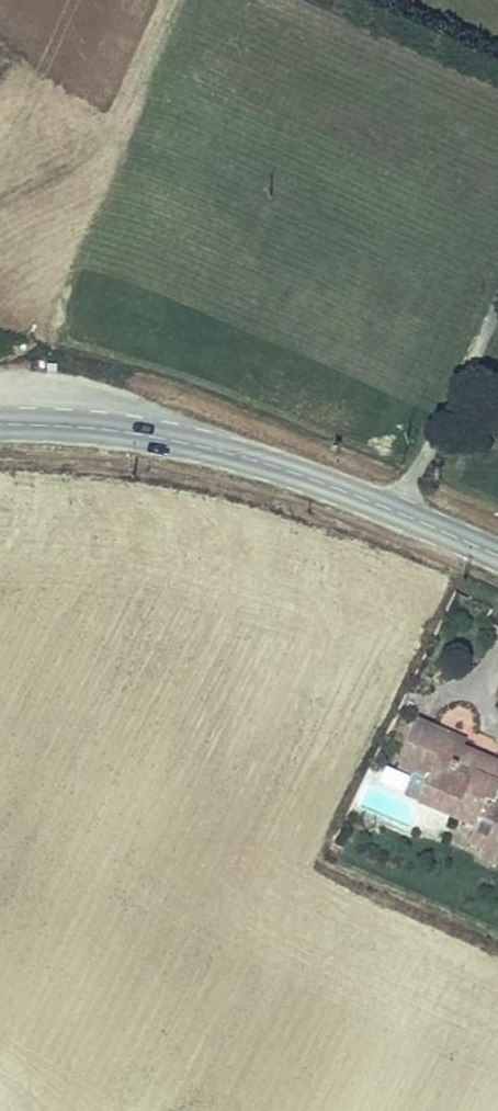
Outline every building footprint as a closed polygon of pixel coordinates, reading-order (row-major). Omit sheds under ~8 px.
[(414,776),(435,725),(419,719),(398,769),(414,776)] [(430,782),(451,732),(435,725),(414,776),(430,782)] [(420,805),(474,827),(487,797),(497,802),(497,801),(497,760),(466,746),(469,739),(451,732),(430,782),(421,803),(420,805)] [(421,803),(430,782),(414,776),(405,796),(421,803)] [(497,802),(487,797),(474,827),(475,828),(469,844),(483,850),(479,859),(495,866),(497,858),(497,802)]
